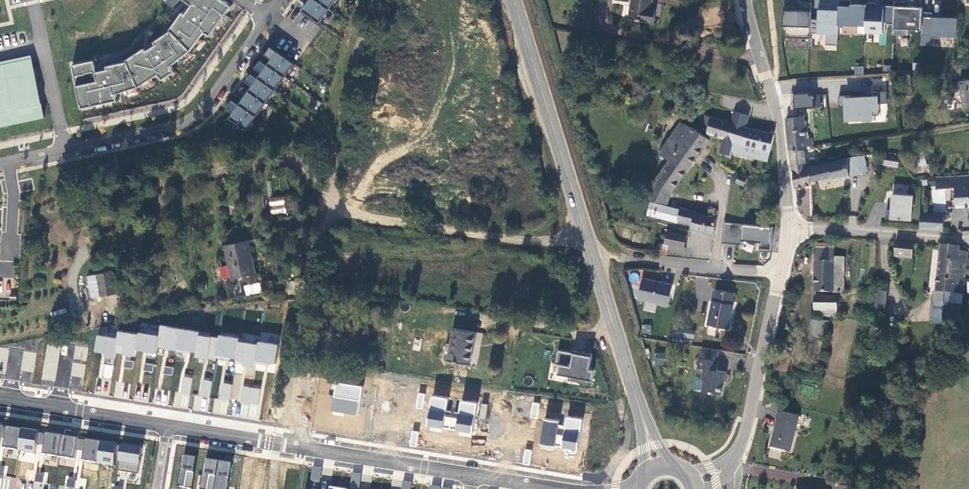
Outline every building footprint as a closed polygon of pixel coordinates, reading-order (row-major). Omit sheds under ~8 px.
[(171,32),(172,33),(155,44),(156,47),(147,53),(145,50),(126,62),(127,63),(107,68),(107,71),(96,74),(93,62),(71,67),(81,110),(117,103),(115,96),(138,89),(158,77),(162,82),(175,74),(171,68),(192,52),(205,34),(210,38),(232,8),(221,0),(183,0),(193,7),(186,17),(183,15),(171,32)] [(174,8),(183,0),(169,0),(167,3),(174,8)] [(328,12),(312,0),(301,0),(299,3),(305,7),(301,13),(318,26),(328,12)] [(337,0),(312,0),(328,12),(337,0)] [(651,0),(630,0),(628,18),(653,22),(656,9),(650,8),(651,0)] [(851,4),(851,0),(839,0),(839,3),(838,24),(865,26),(866,5),(851,4)] [(894,7),(893,25),(893,34),(908,35),(908,29),(921,30),(922,17),(922,8),(909,7),(909,2),(894,1),(894,7)] [(837,45),(838,24),(839,3),(818,2),(817,33),(825,33),(825,45),(837,45)] [(719,3),(700,3),(700,17),(719,17),(719,3)] [(798,7),(786,7),(783,7),(782,25),(785,25),(785,37),(810,38),(811,3),(798,3),(798,7)] [(876,4),(866,3),(866,5),(865,26),(865,32),(885,33),(886,24),(893,25),(894,7),(883,6),(883,8),(875,8),(876,4)] [(957,18),(922,17),(921,30),(921,35),(956,37),(957,18)] [(571,63),(578,65),(580,59),(583,45),(575,43),(571,63)] [(293,66),(270,49),(264,56),(271,61),(266,67),(284,79),(293,66)] [(274,93),(284,79),(266,67),(260,62),(255,70),(261,75),(257,80),(274,93)] [(264,106),(274,93),(257,80),(251,76),(245,83),(251,88),(247,93),(264,106)] [(960,81),(964,108),(968,108),(968,80),(960,81)] [(255,119),(264,106),(247,93),(241,89),(236,97),(242,101),(238,107),(255,119)] [(859,121),(859,116),(879,116),(879,104),(887,104),(886,92),(871,92),(871,97),(850,98),(850,95),(839,96),(839,107),(847,107),(848,122),(859,121)] [(814,95),(810,95),(810,93),(795,94),(796,108),(815,107),(814,95)] [(238,107),(232,102),(226,110),(232,114),(228,120),(245,133),(255,119),(238,107)] [(731,124),(745,127),(748,115),(734,112),(731,124)] [(770,151),(774,134),(768,133),(746,128),(745,127),(731,124),(705,116),(703,124),(709,126),(707,132),(708,134),(724,138),(720,153),(729,155),(731,148),(768,157),(770,151)] [(804,117),(787,117),(791,148),(805,146),(814,145),(812,138),(806,140),(804,117)] [(651,182),(645,200),(666,205),(670,194),(707,140),(682,123),(658,154),(668,159),(653,183),(651,182)] [(808,168),(805,146),(791,148),(792,171),(794,170),(796,188),(812,183),(808,168)] [(768,157),(731,148),(729,155),(732,156),(733,153),(767,161),(768,157)] [(926,164),(924,152),(912,154),(913,166),(926,164)] [(868,171),(865,155),(856,155),(856,157),(860,172),(868,171)] [(900,168),(901,158),(882,155),(881,165),(900,168)] [(856,157),(808,168),(812,183),(832,179),(832,181),(860,175),(860,172),(856,157)] [(746,179),(739,176),(736,182),(744,186),(746,179)] [(968,206),(968,176),(936,178),(937,190),(955,189),(956,207),(968,206)] [(912,196),(890,195),(889,220),(911,221),(912,196)] [(286,197),(269,197),(270,214),(286,213),(286,197)] [(647,216),(676,223),(679,210),(650,203),(647,216)] [(713,236),(714,218),(680,208),(679,210),(676,223),(691,226),(690,231),(713,236)] [(944,215),(921,214),(920,229),(943,230),(944,215)] [(761,251),(771,252),(773,228),(725,223),(723,243),(742,245),(742,242),(761,244),(761,251)] [(686,237),(673,234),(666,231),(663,245),(668,246),(667,252),(683,256),(685,249),(683,249),(686,237)] [(254,272),(248,239),(223,244),(231,278),(254,272)] [(912,260),(913,244),(896,243),(894,258),(912,260)] [(659,244),(657,256),(667,259),(667,252),(668,246),(663,245),(659,244)] [(936,293),(948,294),(947,304),(937,303),(936,316),(942,317),(941,324),(950,324),(952,304),(958,305),(959,295),(963,295),(967,253),(960,252),(960,248),(940,246),(936,293)] [(816,292),(836,293),(843,294),(845,258),(835,258),(835,249),(817,249),(816,292)] [(117,270),(111,271),(115,292),(121,291),(117,270)] [(111,271),(95,273),(99,295),(115,292),(111,271)] [(95,273),(86,275),(90,297),(99,295),(95,273)] [(673,285),(643,279),(638,300),(668,307),(673,285)] [(244,285),(245,295),(261,293),(260,283),(244,285)] [(707,324),(728,328),(733,306),(731,305),(733,293),(714,289),(712,301),(711,300),(707,324)] [(873,314),(886,315),(887,292),(875,291),(873,314)] [(948,294),(936,293),(933,325),(961,327),(963,295),(959,295),(958,305),(952,304),(950,324),(941,324),(942,317),(936,316),(937,303),(947,304),(948,294)] [(814,318),(828,319),(835,320),(836,298),(816,297),(814,318)] [(813,337),(828,338),(828,322),(814,322),(813,337)] [(641,334),(650,335),(651,325),(642,324),(641,334)] [(157,347),(175,350),(178,330),(160,327),(158,336),(157,347)] [(470,364),(475,331),(454,328),(448,361),(470,364)] [(694,339),(694,329),(676,329),(676,338),(694,339)] [(195,354),(198,336),(199,333),(178,330),(175,350),(195,354)] [(135,350),(137,335),(118,332),(117,339),(115,353),(134,356),(135,350)] [(157,347),(158,336),(138,333),(137,335),(135,350),(156,353),(157,347)] [(115,353),(117,339),(97,336),(94,352),(104,354),(104,357),(114,359),(115,353)] [(216,356),(218,339),(198,336),(195,354),(195,357),(215,360),(216,356)] [(237,342),(238,339),(219,336),(218,339),(216,356),(235,358),(237,342)] [(254,361),(257,345),(237,342),(235,358),(234,361),(242,362),(241,365),(254,367),(254,361)] [(277,345),(257,342),(257,345),(254,361),(274,365),(277,345)] [(699,360),(716,362),(717,352),(700,349),(699,360)] [(568,381),(591,385),(594,370),(589,369),(592,356),(558,350),(555,364),(559,365),(557,377),(568,379),(568,381)] [(781,352),(777,370),(787,373),(791,354),(781,352)] [(663,365),(665,354),(655,353),(654,364),(663,365)] [(101,358),(100,377),(112,378),(113,359),(101,358)] [(699,360),(697,360),(696,370),(702,371),(701,378),(695,377),(693,392),(721,396),(723,382),(724,383),(725,373),(716,372),(717,363),(716,362),(699,360)] [(189,395),(192,378),(183,376),(180,393),(189,395)] [(209,398),(211,381),(200,380),(198,397),(209,398)] [(219,399),(229,400),(230,384),(220,383),(219,399)] [(358,415),(362,387),(337,383),(333,411),(358,415)] [(240,403),(258,405),(260,388),(241,386),(240,403)] [(418,393),(416,408),(422,409),(424,394),(418,393)] [(472,433),(476,404),(460,402),(458,413),(445,411),(447,400),(431,397),(426,426),(472,433)] [(531,402),(530,417),(537,418),(539,403),(531,402)] [(481,403),(479,418),(485,419),(487,404),(481,403)] [(798,417),(776,412),(774,422),(775,422),(769,449),(790,454),(798,417)] [(539,445),(576,451),(580,420),(566,418),(564,429),(557,428),(558,423),(543,421),(539,445)] [(19,428),(6,426),(2,448),(16,450),(19,428)] [(42,432),(19,428),(16,450),(35,453),(37,444),(40,444),(42,432)] [(409,445),(415,446),(418,432),(412,431),(409,445)] [(61,435),(42,432),(40,444),(43,445),(42,454),(58,456),(61,435)] [(81,438),(61,435),(58,456),(75,459),(76,449),(80,450),(81,438)] [(99,441),(81,438),(80,450),(83,450),(81,461),(96,463),(99,441)] [(117,444),(99,441),(96,463),(114,466),(115,455),(117,444)] [(142,447),(121,444),(117,469),(138,472),(142,447)] [(530,464),(532,450),(525,449),(523,463),(530,464)] [(196,456),(182,454),(178,485),(191,487),(196,456)] [(204,458),(200,488),(203,488),(213,488),(218,460),(204,458)] [(218,460),(213,488),(227,488),(231,462),(218,460)] [(46,483),(47,471),(36,470),(36,482),(46,483)] [(74,487),(75,477),(66,476),(65,486),(74,487)]
